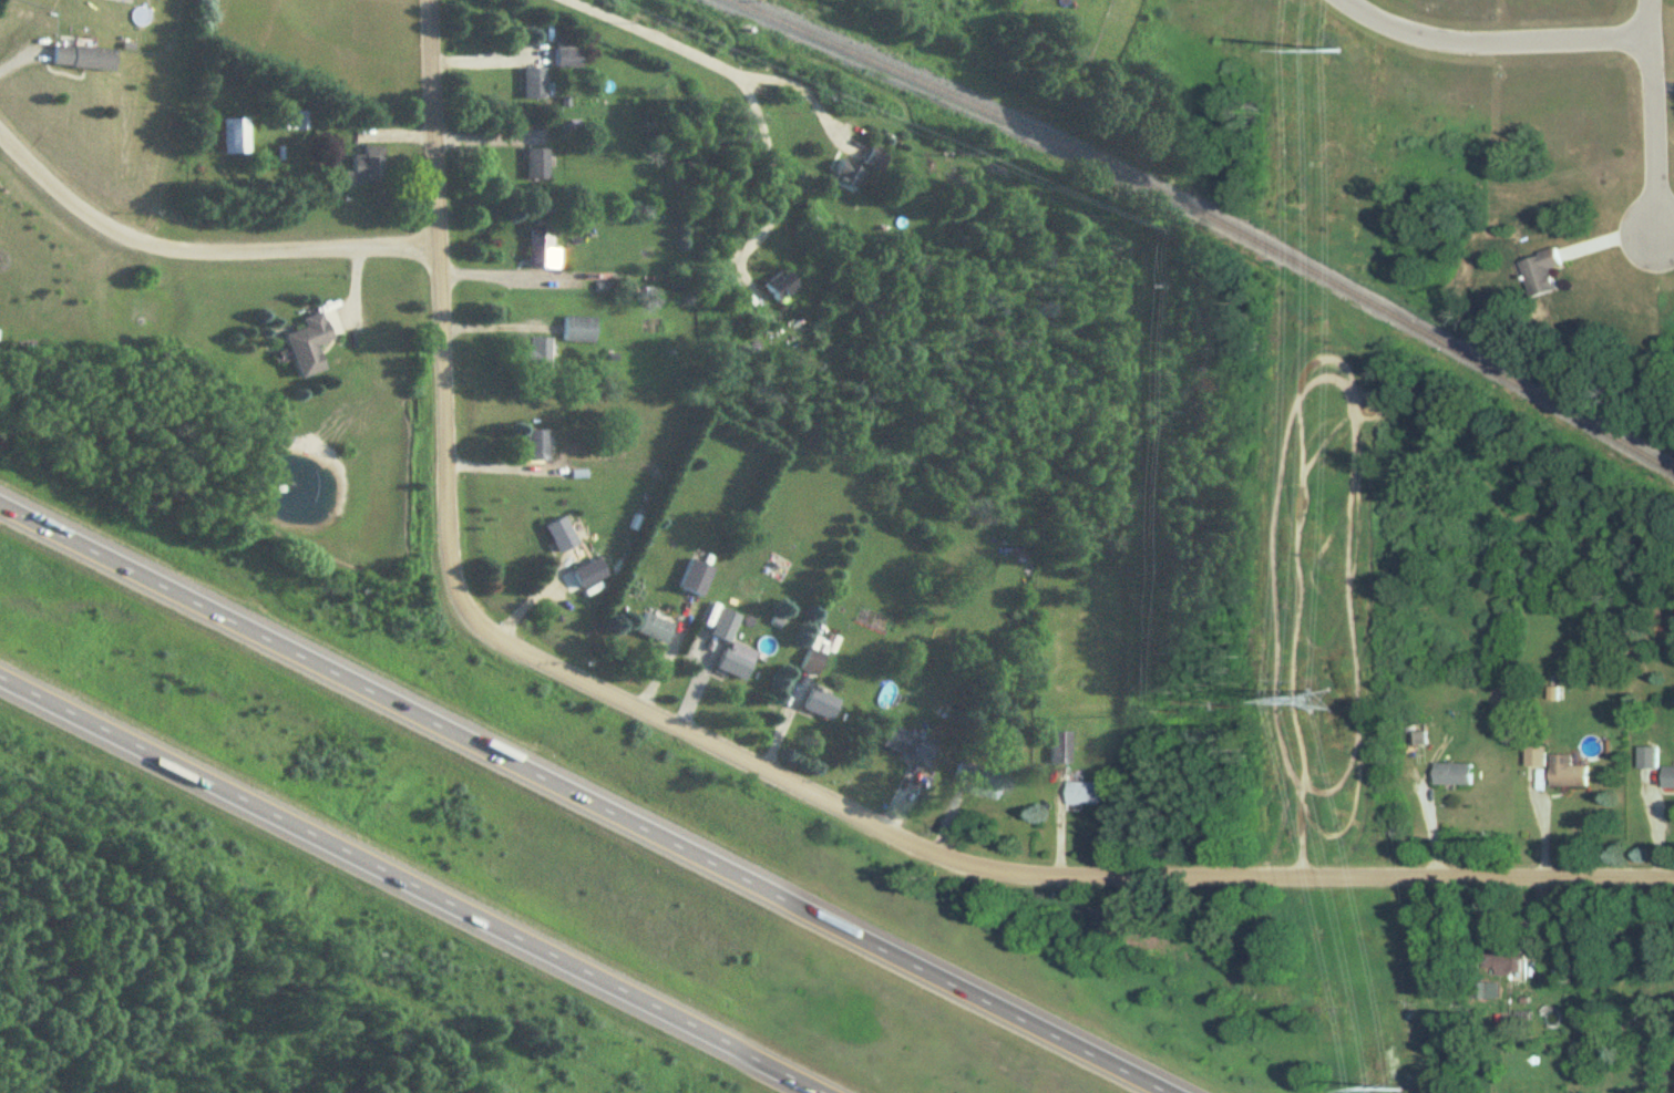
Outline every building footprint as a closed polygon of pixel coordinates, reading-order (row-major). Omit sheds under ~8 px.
[(554,66),(580,66),(580,39),(554,39),(554,66)] [(116,50),(54,46),(53,68),(115,71),(116,50)] [(523,99),(545,99),(545,66),(523,66),(523,99)] [(220,119),(220,155),(249,155),(249,119),(220,119)] [(859,162),(881,172),(889,155),(867,145),(859,162)] [(383,147),(360,147),(360,156),(349,156),(349,172),(344,172),(344,186),(384,186),(383,147)] [(527,148),(527,179),(548,179),(548,148),(527,148)] [(833,182),(859,188),(864,166),(837,160),(833,182)] [(552,229),(528,229),(528,268),(552,268),(552,229)] [(1564,266),(1559,249),(1519,261),(1531,298),(1556,291),(1550,270),(1564,266)] [(762,286),(779,304),(801,284),(784,266),(762,286)] [(325,372),(316,347),(332,341),(322,313),(302,320),(305,330),(285,337),(300,380),(325,372)] [(595,342),(595,317),(561,317),(561,342),(595,342)] [(525,368),(551,368),(551,338),(525,338),(525,368)] [(547,430),(524,430),(524,462),(547,462),(547,430)] [(544,527),(559,555),(578,544),(562,517),(544,527)] [(687,559),(678,588),(703,597),(713,567),(687,559)] [(634,630),(663,645),(673,627),(644,612),(634,630)] [(745,681),(754,662),(722,648),(713,667),(745,681)] [(800,669),(818,676),(825,656),(807,650),(800,669)] [(841,700),(812,688),(803,708),(832,721),(841,700)] [(929,765),(936,745),(888,727),(880,746),(929,765)] [(1050,732),(1050,763),(1071,763),(1071,732),(1050,732)] [(1429,744),(1428,732),(1415,733),(1415,745),(1429,744)] [(1659,747),(1638,747),(1638,769),(1659,769),(1659,747)] [(1529,765),(1546,765),(1546,748),(1530,748),(1529,765)] [(1590,766),(1572,766),(1572,755),(1550,755),(1550,787),(1590,787),(1590,766)] [(1474,785),(1474,763),(1435,763),(1435,785),(1474,785)] [(1014,776),(962,765),(957,787),(1009,799),(1014,776)] [(1661,768),(1661,788),(1673,788),(1673,768),(1661,768)] [(1072,804),(1105,804),(1105,781),(1072,781),(1072,804)] [(1482,953),(1482,975),(1521,975),(1521,953),(1482,953)] [(1485,999),(1485,985),(1476,985),(1476,999),(1485,999)] [(1559,1028),(1562,1012),(1547,1009),(1544,1025),(1559,1028)]
